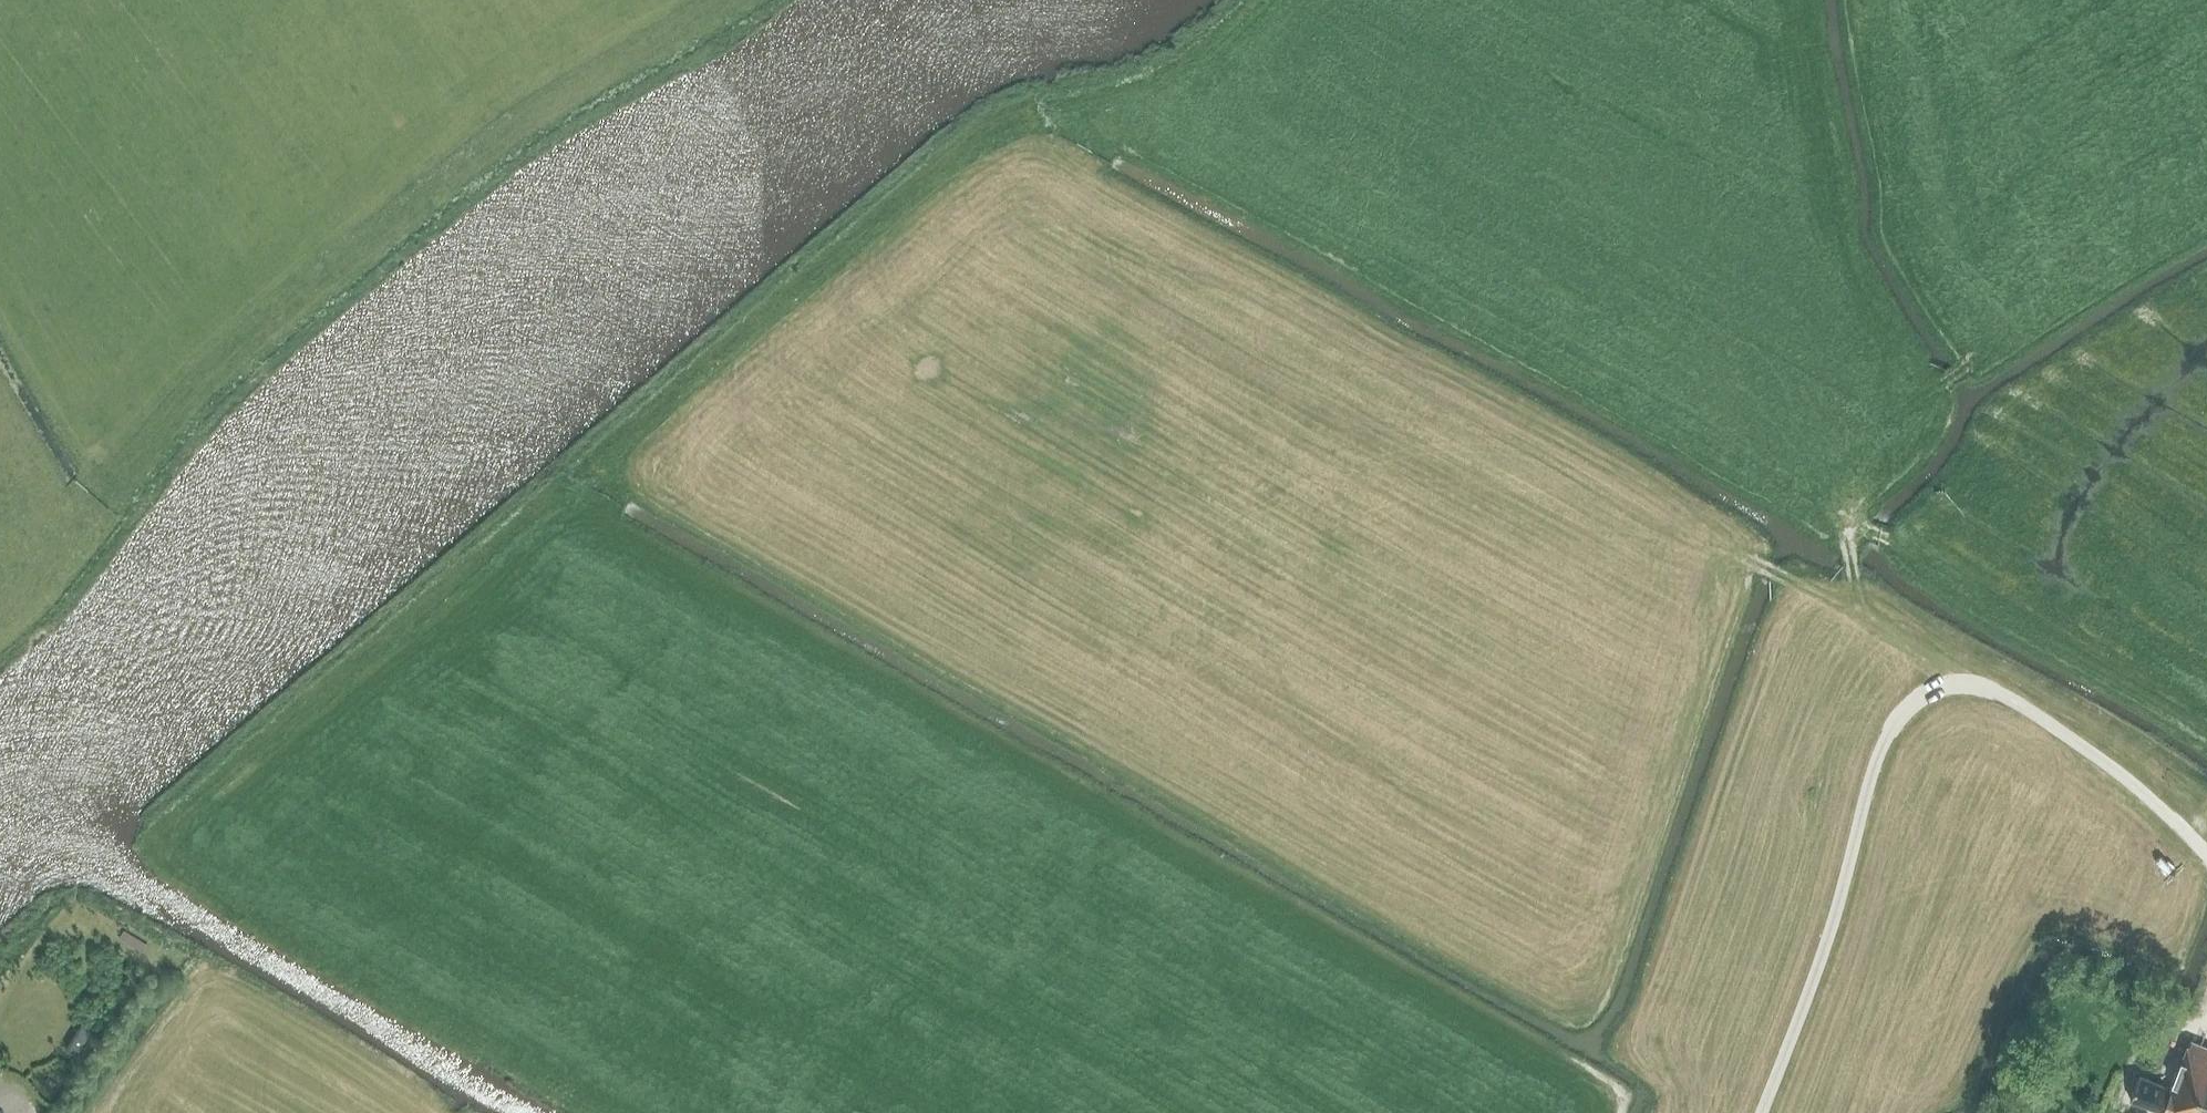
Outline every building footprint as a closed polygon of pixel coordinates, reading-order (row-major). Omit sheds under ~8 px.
[(83,1019),(69,1042),(81,1048),(94,1025),(83,1019)] [(2189,1039),(2171,1086),(2139,1074),(2130,1098),(2168,1112),(2206,1112),(2206,1046),(2189,1039)]
